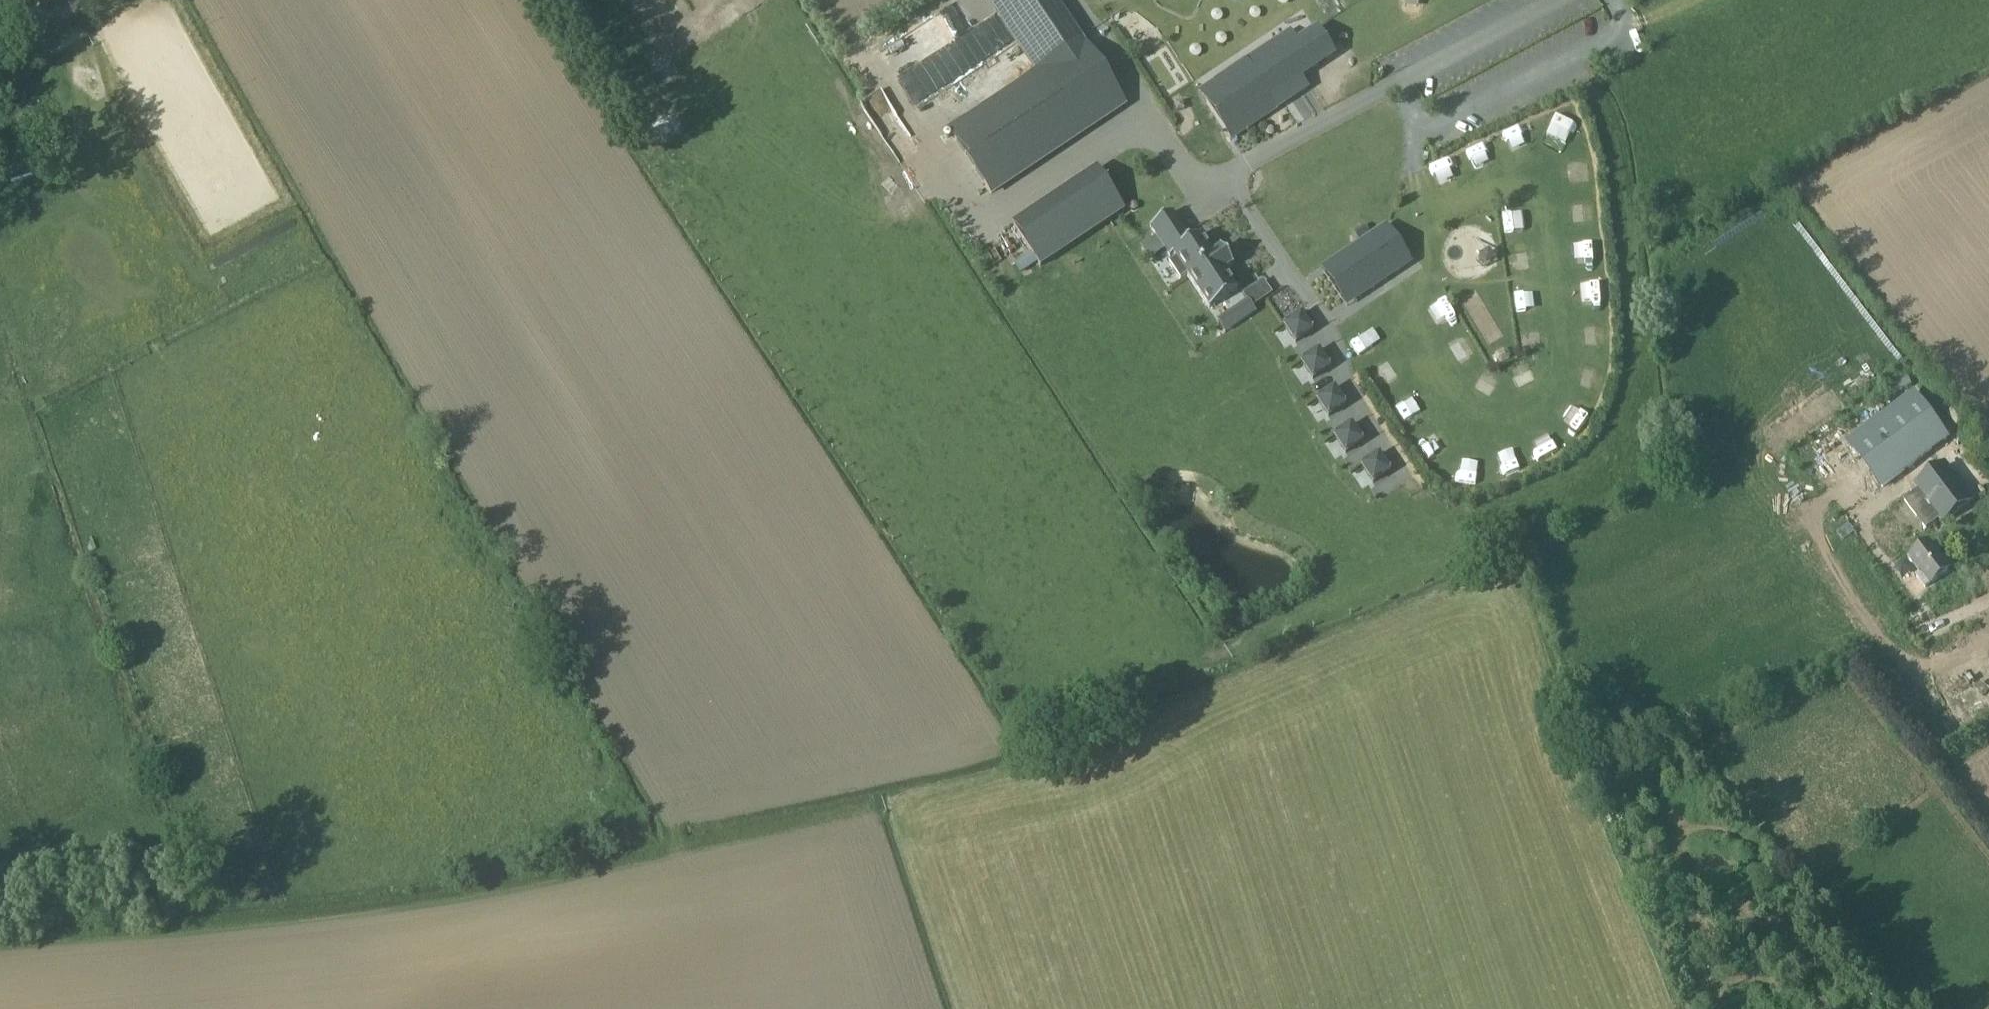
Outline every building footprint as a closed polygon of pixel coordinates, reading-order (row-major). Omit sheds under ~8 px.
[(620,15),(643,0),(611,0),(620,15)] [(683,46),(660,2),(633,16),(657,60),(683,46)] [(1207,102),(1231,138),(1284,103),(1277,93),(1333,56),(1315,29),(1297,41),(1290,32),(1260,52),(1267,62),(1207,102)] [(947,129),(991,194),(1124,105),(1080,39),(947,129)] [(1080,183),(1106,222),(1123,211),(1097,171),(1080,183)] [(1186,274),(1191,281),(1226,257),(1220,248),(1219,248),(1219,249),(1212,254),(1200,236),(1200,235),(1191,241),(1172,213),(1173,213),(1172,212),(1150,227),(1150,228),(1151,227),(1169,255),(1170,257),(1173,254),(1176,258),(1169,263),(1180,279),(1186,274)] [(1324,272),(1344,302),(1395,268),(1375,238),(1324,272)] [(1021,272),(1038,261),(1031,251),(1014,262),(1021,272)] [(1232,266),(1226,257),(1191,281),(1209,307),(1208,308),(1209,309),(1237,290),(1236,289),(1224,271),(1231,266),(1231,267),(1232,266)] [(1295,342),(1312,331),(1301,313),(1284,325),(1295,342)] [(1312,378),(1329,367),(1318,350),(1301,361),(1312,378)] [(1328,416),(1345,405),(1334,388),(1317,399),(1328,416)] [(1946,439),(1913,394),(1849,442),(1882,487),(1946,439)] [(1345,453),(1362,442),(1351,425),(1334,436),(1345,453)] [(1372,482),(1389,471),(1378,454),(1361,465),(1372,482)] [(1951,482),(1943,470),(1918,488),(1919,491),(1908,499),(1927,527),(1939,517),(1940,519),(1965,500),(1961,495),(1966,491),(1956,478),(1951,482)] [(1902,551),(1925,531),(1900,502),(1877,521),(1902,551)] [(1913,556),(1910,558),(1920,572),(1924,569),(1933,580),(1946,570),(1927,544),(1912,555),(1913,556)] [(1946,631),(1960,631),(1960,619),(1946,619),(1946,631)]
